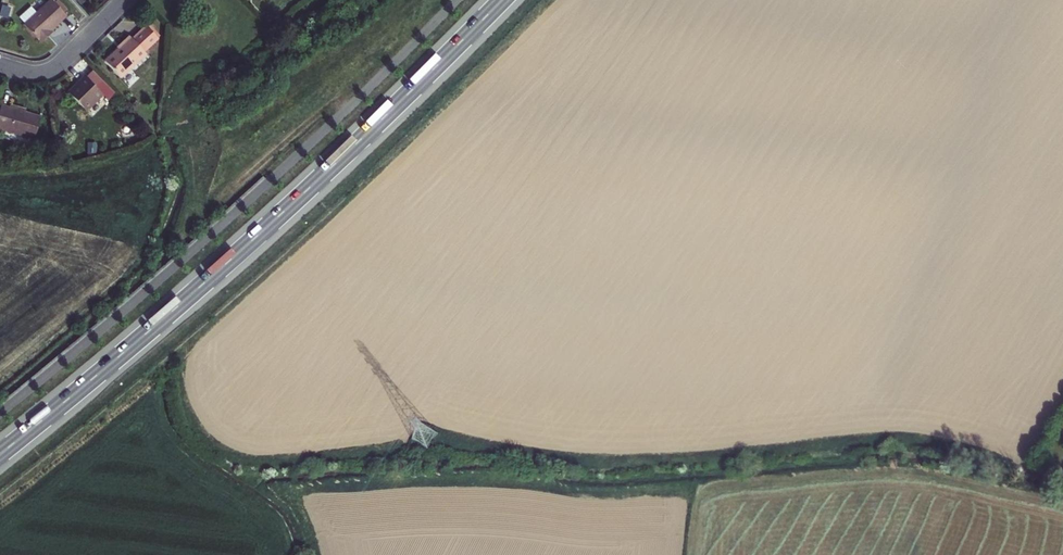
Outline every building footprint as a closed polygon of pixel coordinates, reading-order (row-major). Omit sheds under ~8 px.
[(52,0),(50,0),(38,12),(26,23),(25,24),(43,42),(50,35),(50,32),(67,15),(63,12),(54,2),(52,0)] [(54,2),(63,12),(67,9),(58,0),(56,0),(54,2)] [(20,17),(26,23),(38,12),(31,6),(20,17)] [(131,40),(143,51),(156,38),(145,27),(131,40)] [(145,54),(143,51),(131,40),(129,38),(104,62),(120,78),(145,54)] [(92,71),(85,78),(95,88),(102,81),(92,71)] [(85,78),(84,77),(68,93),(87,111),(103,95),(95,88),(85,78)] [(115,93),(102,81),(95,88),(103,95),(108,100),(115,93)] [(33,139),(40,118),(1,106),(0,109),(0,129),(33,139)]
